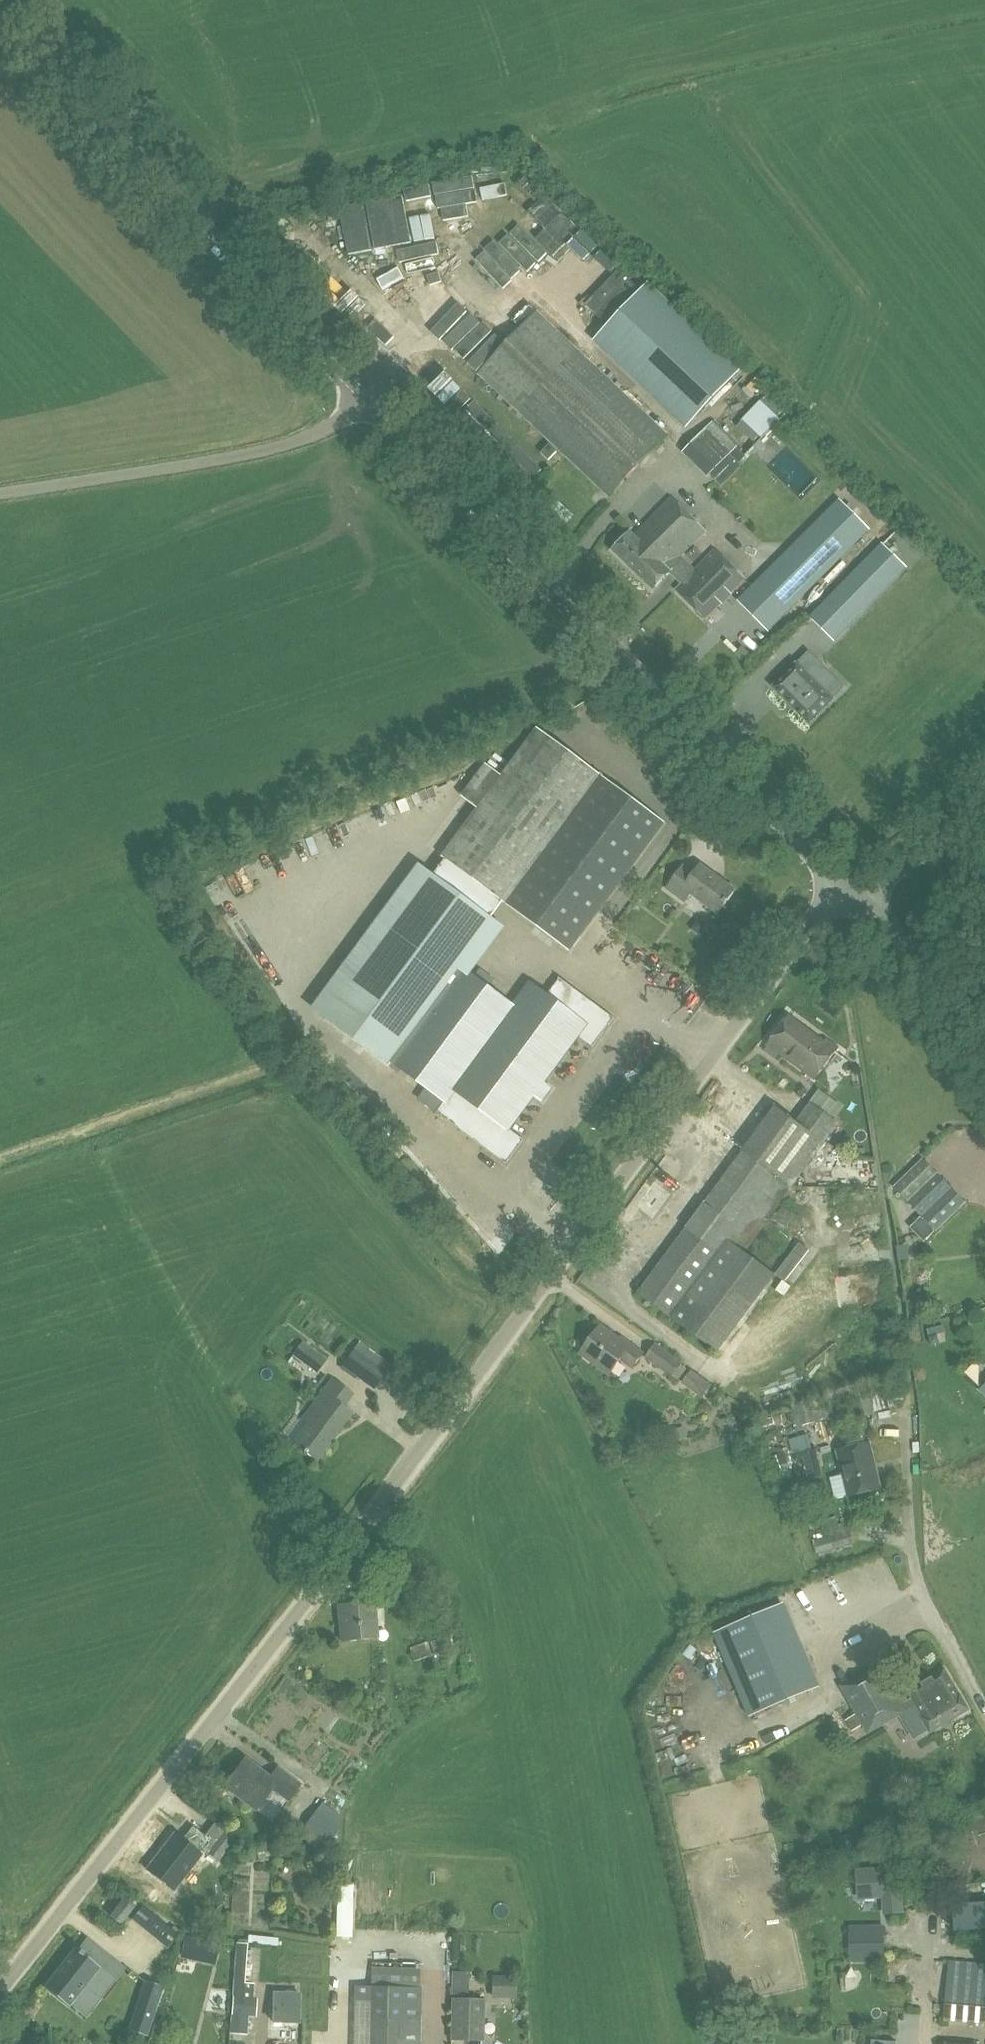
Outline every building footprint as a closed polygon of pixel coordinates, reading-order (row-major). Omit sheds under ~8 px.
[(411,195),(412,209),(436,207),(435,193),(411,195)] [(516,229),(506,238),(536,269),(546,260),(516,229)] [(566,247),(559,229),(537,237),(543,255),(566,247)] [(404,279),(425,274),(423,266),(402,270),(404,279)] [(506,273),(489,290),(500,300),(517,283),(506,273)] [(740,370),(647,283),(596,340),(687,426),(740,370)] [(479,373),(609,496),(667,434),(536,312),(479,373)] [(369,322),(390,344),(398,336),(378,314),(369,322)] [(710,475),(722,487),(743,465),(731,454),(739,446),(730,437),(732,434),(716,419),(713,421),(683,453),(708,477),(710,475)] [(558,449),(545,462),(555,472),(568,459),(558,449)] [(810,504),(830,485),(798,452),(778,471),(810,504)] [(631,532),(613,551),(653,590),(670,573),(682,584),(676,590),(706,619),(745,579),(716,550),(696,570),(682,556),(706,531),(672,498),(635,536),(631,532)] [(840,501),(754,589),(782,617),(869,528),(840,501)] [(843,631),(866,608),(905,568),(885,548),(823,611),(843,631)] [(810,724),(835,699),(809,673),(821,662),(809,651),(773,687),(810,724)] [(437,1112),(506,1163),(523,1141),(509,1130),(579,1035),(594,1046),(614,1017),(616,1018),(617,1017),(559,977),(558,978),(559,978),(548,995),(532,983),(515,1006),(462,967),(496,921),(492,918),(503,902),(571,952),(667,823),(538,727),(477,809),(443,856),(446,859),(435,874),(431,871),(323,1017),(388,1065),(391,1060),(445,1100),(437,1112)] [(691,894),(718,914),(736,890),(701,864),(694,874),(683,866),(667,888),(685,902),(691,894)] [(701,935),(708,926),(699,919),(692,928),(701,935)] [(835,997),(843,985),(835,979),(827,991),(835,997)] [(781,1054),(815,1080),(839,1049),(827,1039),(824,1044),(789,1018),(771,1042),(783,1051),(781,1054)] [(686,1330),(717,1353),(775,1274),(746,1250),(838,1125),(811,1104),(797,1124),(776,1108),(639,1293),(686,1330)] [(893,1187),(922,1216),(935,1230),(963,1202),(922,1159),(893,1187)] [(643,1210),(663,1221),(672,1202),(652,1192),(643,1210)] [(911,1227),(925,1241),(935,1231),(921,1217),(911,1227)] [(908,1247),(896,1247),(899,1261),(909,1261),(908,1247)] [(581,1353),(610,1374),(621,1359),(633,1368),(644,1353),(627,1341),(625,1343),(601,1325),(581,1353)] [(929,1337),(931,1345),(939,1343),(937,1335),(929,1337)] [(292,1356),(317,1374),(328,1359),(303,1341),(292,1356)] [(340,1366),(373,1390),(391,1365),(357,1341),(340,1366)] [(645,1357),(672,1377),(683,1363),(656,1343),(645,1357)] [(682,1382),(703,1398),(713,1384),(692,1369),(682,1382)] [(294,1444),(317,1460),(352,1412),(344,1406),(353,1393),(333,1378),(303,1418),(309,1423),(294,1444)] [(851,1391),(857,1419),(874,1416),(873,1411),(896,1407),(894,1388),(879,1391),(878,1385),(851,1391)] [(834,1396),(839,1416),(850,1413),(845,1393),(834,1396)] [(794,1413),(798,1427),(835,1418),(831,1403),(794,1413)] [(671,1444),(687,1438),(683,1427),(667,1433),(671,1444)] [(812,1449),(808,1435),(796,1438),(800,1453),(812,1449)] [(839,1451),(850,1496),(882,1489),(871,1443),(839,1451)] [(794,1478),(785,1453),(771,1458),(780,1483),(794,1478)] [(808,1457),(812,1478),(823,1476),(818,1454),(808,1457)] [(828,1528),(835,1550),(854,1544),(848,1522),(828,1528)] [(875,1577),(881,1587),(894,1580),(889,1569),(875,1577)] [(339,1606),(343,1641),(378,1638),(374,1603),(339,1606)] [(816,1689),(783,1607),(715,1634),(748,1717),(816,1689)] [(431,1641),(434,1653),(452,1648),(448,1635),(431,1641)] [(410,1648),(415,1661),(430,1655),(426,1642),(410,1648)] [(863,1725),(868,1733),(905,1713),(878,1664),(841,1686),(856,1714),(847,1719),(853,1730),(863,1725)] [(463,1677),(471,1676),(470,1666),(462,1667),(463,1677)] [(914,1705),(931,1732),(970,1708),(946,1669),(911,1691),(918,1702),(914,1705)] [(225,1785),(255,1809),(272,1788),(288,1800),(301,1785),(278,1767),(270,1777),(246,1758),(225,1785)] [(298,1834),(324,1854),(336,1838),(334,1836),(339,1829),(340,1817),(321,1803),(298,1834)] [(151,1864),(174,1882),(200,1848),(217,1861),(234,1840),(214,1824),(205,1835),(193,1825),(183,1838),(176,1832),(151,1864)] [(861,1893),(885,1891),(886,1907),(902,1905),(901,1889),(903,1889),(901,1865),(859,1869),(861,1893)] [(354,1883),(343,1883),(341,1935),(353,1935),(354,1883)] [(111,1916),(121,1925),(135,1907),(125,1899),(111,1916)] [(953,1932),(984,1929),(984,1902),(949,1905),(953,1932)] [(884,1925),(850,1926),(851,1960),(885,1960),(884,1925)] [(459,1967),(458,1930),(420,1931),(421,1968),(459,1967)] [(182,1958),(214,1964),(220,1942),(187,1934),(182,1958)] [(255,1983),(245,1983),(248,1947),(237,1946),(231,2032),(247,2033),(249,2016),(257,2017),(258,1997),(254,1997),(255,1983)] [(73,1952),(42,1991),(67,2012),(98,1973),(73,1952)] [(984,2024),(984,1963),(949,1959),(944,2021),(984,2024)] [(421,2019),(422,2019),(422,1988),(421,1988),(421,1967),(371,1967),(371,1990),(371,2008),(370,2008),(370,2018),(369,2043),(420,2043),(421,2019)] [(452,1995),(469,1995),(469,1972),(453,1972),(452,1995)] [(519,1993),(520,1973),(497,1972),(496,1991),(519,1993)] [(143,1978),(127,2029),(148,2035),(165,1985),(143,1978)] [(299,1994),(274,1993),(272,2022),(298,2023),(299,1994)] [(451,2041),(485,2042),(486,1999),(452,1998),(451,2041)]
